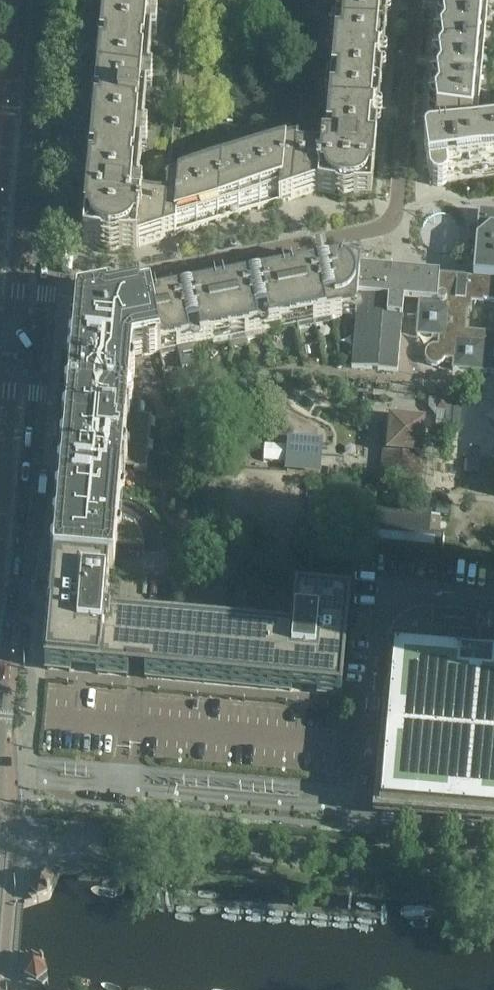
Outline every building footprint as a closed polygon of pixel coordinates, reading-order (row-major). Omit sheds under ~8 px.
[(156,0),(105,0),(103,27),(147,31),(147,22),(154,23),(156,0)] [(337,23),(343,23),(342,32),(386,36),(389,0),(339,0),(337,23)] [(440,1),(439,2),(438,3),(438,5),(437,6),(437,7),(438,9),(438,10),(439,12),(440,13),(441,14),(486,8),(487,0),(441,0),(440,1)] [(484,29),(486,8),(441,14),(439,17),(438,17),(440,21),(438,22),(437,23),(436,24),(436,25),(435,27),(435,28),(436,29),(436,31),(437,32),(438,33),(439,35),(484,29)] [(149,79),(152,40),(146,39),(147,31),(103,27),(97,92),(141,96),(142,78),(149,79)] [(482,50),(484,29),(439,35),(437,38),(436,38),(438,42),(436,43),(435,44),(434,45),(434,47),(434,48),(434,49),(434,50),(434,52),(435,53),(436,54),(437,56),(482,50)] [(381,92),(384,56),(386,36),(342,32),(341,41),(335,40),(332,79),(338,80),(337,88),(381,92)] [(481,70),(482,50),(437,56),(435,59),(434,59),(436,62),(434,64),(433,65),(433,66),(432,67),(432,69),(432,70),(432,71),(432,72),(433,74),(434,75),(435,76),(481,70)] [(478,98),(481,70),(435,76),(433,80),(432,80),(434,83),(433,85),(431,86),(430,88),(430,89),(429,91),(429,93),(429,95),(429,97),(430,99),(430,100),(432,104),(478,98)] [(376,144),(381,92),(337,88),(336,97),(330,96),(327,135),(333,136),(333,140),(376,144)] [(147,96),(141,96),(97,92),(93,139),(137,143),(137,135),(144,135),(147,96)] [(475,130),(478,98),(432,104),(431,105),(429,107),(429,108),(428,109),(428,111),(428,112),(429,114),(429,115),(430,116),(432,117),(433,118),(434,118),(436,118),(436,119),(443,120),(443,123),(443,127),(443,131),(444,135),(429,137),(428,137),(427,138),(426,139),(425,140),(424,141),(424,143),(430,185),(433,184),(438,186),(443,185),(447,182),(448,179),(447,176),(493,170),(493,128),(475,130)] [(139,192),(142,152),(136,152),(137,143),(93,139),(88,195),(132,199),(132,191),(139,192)] [(371,197),(376,144),(333,140),(332,143),(322,142),(321,152),(317,191),(317,192),(335,195),(339,198),(345,199),(349,199),(353,197),(371,197)] [(317,191),(321,152),(297,150),(297,145),(228,167),(224,221),(317,191)] [(224,221),(228,167),(168,186),(166,202),(140,199),(140,200),(139,208),(137,248),(224,221)] [(137,248),(139,208),(140,200),(132,199),(88,195),(83,244),(101,247),(105,250),(110,251),(114,251),(119,249),(137,249),(137,248)] [(479,215),(473,278),(493,280),(493,216),(479,215)] [(356,318),(360,268),(357,267),(353,266),(351,265),(347,265),(322,270),(318,271),(317,270),(316,269),(315,269),(314,269),(288,274),(298,326),(343,317),(356,318)] [(397,372),(404,301),(410,301),(420,302),(422,274),(412,273),(360,268),(356,318),(352,368),(397,372)] [(298,326),(288,274),(261,279),(260,280),(259,281),(259,282),(249,284),(249,283),(248,283),(248,282),(246,282),(219,287),(229,339),(298,326)] [(473,278),(422,274),(420,302),(417,336),(438,338),(438,346),(433,346),(431,347),(430,347),(428,348),(427,350),(426,352),(425,354),(425,355),(425,357),(425,359),(426,361),(427,362),(428,364),(429,365),(431,366),(433,366),(435,367),(437,366),(439,366),(441,365),(442,364),(445,360),(453,361),(452,370),(493,374),(493,333),(467,331),(468,312),(471,312),(472,303),(483,304),(484,301),(493,302),(493,280),(473,278)] [(229,339),(219,287),(192,293),(191,293),(190,294),(190,295),(190,296),(186,296),(181,298),(181,297),(180,296),(178,295),(166,298),(167,300),(151,303),(161,352),(229,339)] [(147,472),(152,418),(140,416),(141,402),(130,401),(133,359),(161,354),(161,352),(151,303),(149,304),(145,300),(140,301),(140,297),(77,309),(74,352),(70,355),(70,360),(73,363),(72,367),(69,370),(68,375),(71,379),(71,383),(67,386),(67,391),(70,394),(70,398),(66,401),(66,406),(68,409),(65,450),(61,453),(61,458),(64,462),(63,476),(59,479),(59,485),(61,488),(60,503),(57,506),(56,511),(59,514),(58,529),(54,532),(54,537),(57,541),(57,543),(58,543),(58,549),(116,554),(116,548),(144,551),(144,548),(144,546),(144,543),(143,540),(142,537),(141,534),(139,532),(138,530),(136,528),(134,526),(132,525),(129,523),(126,522),(124,521),(121,520),(119,520),(124,464),(135,465),(134,471),(147,472)] [(446,418),(447,401),(430,400),(429,408),(437,417),(446,418)] [(460,427),(462,403),(454,403),(452,426),(460,427)] [(420,454),(423,423),(392,420),(389,451),(420,454)] [(286,464),(320,468),(322,438),(289,434),(286,464)] [(419,472),(420,459),(419,458),(420,454),(389,451),(389,456),(385,455),(384,469),(419,472)] [(441,514),(442,498),(436,497),(434,514),(441,514)] [(429,533),(431,516),(431,513),(375,508),(373,528),(429,534),(429,533)] [(439,534),(440,517),(431,516),(429,533),(439,534)] [(343,674),(350,599),(296,594),(292,636),(143,623),(105,620),(109,574),(114,575),(115,566),(116,554),(58,549),(58,543),(57,543),(56,555),(52,558),(52,561),(52,564),(54,567),(45,670),(71,672),(72,662),(97,664),(96,674),(129,677),(129,667),(139,667),(146,668),(145,679),(341,696),(343,674)] [(477,692),(481,651),(427,647),(426,666),(395,664),(396,652),(390,651),(377,812),(493,822),(493,694),(477,692)] [(50,895),(57,878),(54,875),(53,873),(36,878),(35,879),(34,880),(27,895),(30,897),(32,900),(50,895)] [(48,982),(43,964),(27,956),(24,959),(22,960),(26,976),(26,977),(27,978),(27,979),(43,987),(44,984),(48,982)]
